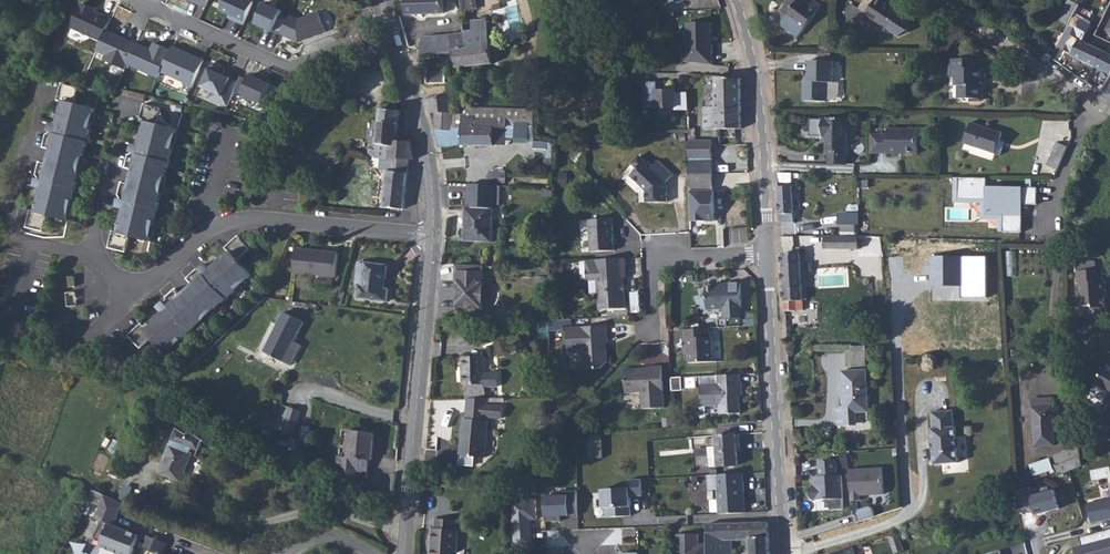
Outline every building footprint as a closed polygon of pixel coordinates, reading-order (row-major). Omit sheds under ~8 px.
[(210,0),(186,0),(206,9),(210,0)] [(251,0),(226,0),(221,11),(229,15),(228,18),(244,25),(255,2),(251,0)] [(406,15),(444,14),(444,0),(406,0),(406,15)] [(462,11),(479,9),(478,0),(461,0),(462,11)] [(800,36),(822,7),(815,2),(812,6),(805,0),(789,0),(776,16),(784,22),(783,23),(800,36)] [(852,19),(861,25),(867,15),(899,37),(910,33),(910,21),(880,0),(877,0),(865,0),(860,8),(852,19)] [(1072,20),(1080,6),(1070,0),(1059,20),(1069,26),(1072,20)] [(70,28),(101,42),(107,29),(112,19),(95,12),(96,10),(81,3),(70,28)] [(283,11),(266,3),(256,25),(273,33),(283,11)] [(846,14),(852,19),(860,8),(853,4),(846,14)] [(1093,13),(1080,6),(1072,20),(1086,28),(1093,13)] [(282,35),(299,42),(336,28),(329,9),(301,19),(291,15),(282,35)] [(469,48),(455,50),(457,68),(493,64),(492,53),(488,19),(472,21),(473,31),(464,32),(465,33),(469,48)] [(713,40),(713,23),(687,23),(687,53),(684,53),(684,62),(688,62),(713,65),(713,46),(711,43),(711,41),(713,40)] [(1091,45),(1094,37),(1075,28),(1064,52),(1073,56),(1079,59),(1084,61),(1091,45)] [(127,65),(137,43),(107,29),(101,42),(97,51),(105,55),(104,60),(125,70),(127,65)] [(1059,46),(1065,34),(1058,30),(1052,43),(1059,46)] [(465,33),(426,38),(422,43),(422,56),(453,53),(452,50),(455,50),(469,48),(465,33)] [(127,65),(158,79),(161,72),(171,50),(155,42),(151,49),(137,43),(127,65)] [(821,51),(832,51),(832,43),(821,43),(821,51)] [(205,60),(174,45),(171,50),(161,72),(192,86),(205,60)] [(1091,45),(1084,61),(1109,74),(1109,54),(1091,45)] [(950,69),(950,78),(955,78),(955,86),(959,86),(959,99),(970,99),(973,101),(981,101),(983,99),(983,85),(981,85),(981,81),(981,69),(980,69),(980,59),(953,59),(953,69),(950,69)] [(804,82),(804,101),(828,102),(829,83),(834,83),(834,62),(809,61),(808,82),(804,82)] [(228,108),(240,80),(208,67),(200,86),(214,92),(211,100),(228,108)] [(447,71),(427,72),(428,84),(448,83),(447,71)] [(242,95),(262,104),(272,83),(251,74),(242,95)] [(741,79),(716,77),(716,101),(707,101),(707,107),(704,107),(704,115),(717,115),(717,110),(742,110),(741,79)] [(676,111),(689,110),(688,93),(676,93),(676,91),(665,91),(665,93),(658,94),(658,91),(658,82),(645,83),(646,107),(658,107),(658,109),(676,108),(676,111)] [(79,88),(62,83),(57,101),(64,102),(58,125),(52,124),(50,132),(46,135),(43,147),(53,149),(52,150),(49,164),(48,165),(39,163),(36,175),(38,179),(36,187),(43,189),(37,212),(30,210),(26,227),(43,232),(47,216),(69,221),(97,109),(75,103),(79,88)] [(436,130),(453,129),(454,114),(455,94),(427,99),(430,113),(437,113),(436,130)] [(162,108),(144,104),(140,121),(146,123),(141,146),(134,144),(132,153),(129,155),(126,167),(135,170),(135,171),(131,185),(131,186),(122,184),(119,195),(121,199),(119,208),(125,210),(119,233),(113,231),(108,248),(126,252),(129,237),(151,242),(179,130),(158,124),(162,108)] [(507,119),(506,146),(510,144),(515,138),(515,121),(517,121),(517,123),(535,124),(534,110),(463,108),(463,114),(463,117),(477,117),(477,118),(507,119)] [(410,160),(414,160),(412,142),(397,141),(401,111),(382,109),(376,150),(370,149),(369,156),(376,157),(376,158),(389,158),(410,159),(410,160)] [(704,130),(742,129),(742,110),(717,110),(717,115),(704,115),(704,130)] [(463,117),(463,114),(459,114),(454,114),(453,129),(463,128),(463,117)] [(463,128),(463,146),(506,146),(507,119),(477,118),(477,117),(463,117),(463,128)] [(847,119),(823,119),(823,137),(827,137),(827,153),(830,153),(829,164),(846,165),(847,119)] [(964,144),(996,154),(996,153),(1000,140),(1003,133),(971,122),(964,144)] [(439,148),(463,146),(463,128),(453,129),(436,130),(439,148)] [(871,134),(871,153),(898,154),(898,152),(906,152),(906,154),(918,154),(919,129),(888,129),(888,134),(871,134)] [(681,142),(688,141),(688,133),(680,134),(681,142)] [(690,157),(690,174),(713,174),(712,140),(696,141),(689,141),(689,143),(690,157)] [(996,153),(1001,155),(1005,142),(1000,140),(996,153)] [(536,141),(535,149),(547,150),(548,150),(548,145),(545,145),(546,142),(536,141)] [(1048,165),(1063,172),(1073,149),(1058,142),(1048,165)] [(647,203),(667,202),(667,192),(662,187),(667,182),(674,175),(659,161),(654,166),(650,162),(648,164),(640,156),(633,164),(638,169),(632,176),(647,191),(647,203)] [(410,159),(389,158),(383,208),(404,209),(410,160),(410,159)] [(506,182),(506,172),(491,172),(491,182),(506,182)] [(560,184),(568,184),(568,173),(560,173),(560,184)] [(792,173),(778,173),(779,182),(792,183),(792,173)] [(713,174),(690,174),(690,191),(713,191),(713,174)] [(1022,233),(1023,205),(1037,205),(1037,188),(987,187),(986,187),(986,178),(953,177),(952,202),(981,203),(980,218),(1003,219),(1003,232),(1022,233)] [(470,207),(494,208),(495,185),(471,184),(470,207)] [(792,186),(779,187),(781,223),(794,222),(792,186)] [(690,191),(691,219),(699,218),(700,221),(715,221),(715,191),(713,191),(690,191)] [(466,241),(493,242),(494,219),(494,208),(492,209),(470,207),(467,208),(466,238),(466,241)] [(504,209),(494,208),(494,219),(505,220),(506,209),(504,209)] [(590,220),(591,252),(614,251),(613,219),(590,220)] [(841,237),(855,238),(855,225),(841,224),(841,237)] [(163,349),(167,354),(253,277),(249,272),(245,268),(238,260),(250,249),(238,236),(225,248),(230,253),(220,261),(212,268),(211,267),(208,264),(201,270),(197,270),(188,278),(194,285),(193,286),(182,295),(181,296),(175,289),(166,297),(166,302),(159,308),(162,311),(163,313),(155,320),(146,328),(141,323),(128,335),(140,348),(152,338),(159,345),(163,349)] [(841,237),(825,237),(825,249),(858,249),(858,241),(858,238),(855,238),(841,237)] [(782,246),(785,311),(804,310),(800,246),(793,246),(789,245),(782,246)] [(298,251),(295,273),(337,277),(339,253),(325,252),(325,253),(298,251)] [(987,257),(947,257),(948,286),(962,286),(962,298),(988,298),(987,257)] [(600,310),(626,308),(626,291),(624,290),(624,287),(625,286),(625,277),(624,267),(627,267),(626,259),(587,261),(588,281),(598,280),(600,310)] [(211,267),(212,268),(220,261),(219,260),(211,267)] [(357,298),(388,302),(390,290),(385,289),(388,266),(360,262),(357,285),(359,286),(357,298)] [(1097,262),(1083,263),(1083,271),(1097,270),(1097,262)] [(1083,263),(1077,263),(1078,284),(1080,283),(1081,307),(1091,306),(1094,308),(1105,308),(1105,297),(1104,292),(1106,292),(1106,281),(1104,282),(1103,270),(1097,270),(1083,271),(1083,263)] [(458,294),(457,310),(482,311),(482,305),(481,298),(481,291),(483,284),(484,266),(457,264),(456,283),(459,283),(458,288),(460,288),(460,294),(458,294)] [(555,264),(555,274),(565,274),(565,264),(555,264)] [(721,286),(707,287),(708,310),(725,309),(725,319),(727,318),(728,327),(742,327),(742,318),(743,318),(741,283),(721,284),(721,286)] [(154,319),(155,320),(163,313),(162,311),(154,319)] [(265,352),(285,362),(295,341),(305,322),(285,312),(265,352)] [(542,337),(550,336),(550,332),(551,321),(541,320),(542,337)] [(564,320),(551,321),(550,332),(564,331),(564,326),(564,320)] [(601,369),(608,361),(608,349),(605,347),(605,343),(607,342),(609,342),(608,326),(568,328),(569,352),(584,351),(585,369),(601,369)] [(690,363),(713,362),(713,359),(712,337),(710,337),(710,328),(685,330),(685,339),(683,339),(684,350),(687,350),(689,350),(690,355),(690,363)] [(285,362),(291,365),(302,345),(295,341),(285,362)] [(866,346),(852,347),(852,352),(847,353),(848,367),(867,366),(866,346)] [(463,357),(464,385),(466,384),(466,394),(487,394),(487,387),(499,387),(499,373),(487,374),(486,357),(463,357)] [(641,369),(625,369),(626,393),(642,392),(643,409),(665,408),(663,366),(648,367),(648,368),(648,370),(642,370),(641,369)] [(1108,366),(1102,375),(1101,375),(1095,384),(1109,393),(1109,367),(1108,366)] [(837,406),(839,426),(850,426),(855,423),(857,421),(856,412),(869,411),(866,370),(843,371),(844,396),(847,395),(847,405),(845,406),(837,406)] [(741,374),(717,375),(718,384),(701,385),(702,407),(720,406),(720,414),(741,413),(741,401),(738,401),(738,398),(740,398),(743,398),(743,385),(741,385),(741,374)] [(536,395),(544,395),(544,381),(535,381),(536,395)] [(1052,398),(1032,399),(1035,447),(1055,445),(1052,398)] [(488,406),(489,399),(469,399),(467,419),(464,419),(462,441),(465,441),(465,444),(462,444),(461,455),(461,464),(474,466),(475,457),(485,458),(489,421),(486,421),(486,417),(503,418),(504,408),(488,406)] [(274,428),(281,431),(289,407),(282,405),(274,428)] [(281,431),(293,435),(301,411),(289,407),(281,431)] [(934,451),(935,465),(959,463),(958,448),(959,448),(958,438),(957,438),(956,427),(955,427),(953,411),(932,412),(933,429),(932,429),(933,441),(931,441),(932,447),(935,447),(935,450),(934,450),(934,451)] [(171,446),(160,473),(182,481),(192,454),(191,453),(193,448),(200,451),(204,440),(190,430),(189,434),(177,428),(170,446),(171,446)] [(339,456),(349,457),(351,431),(342,430),(339,456)] [(339,456),(337,471),(348,476),(367,478),(369,460),(372,460),(375,433),(351,431),(349,457),(339,456)] [(710,467),(738,465),(737,451),(741,451),(740,434),(716,435),(717,447),(709,447),(710,467)] [(589,436),(590,459),(603,458),(603,435),(589,436)] [(288,449),(302,453),(305,443),(290,439),(288,449)] [(1055,465),(1059,475),(1082,466),(1080,446),(1062,453),(1063,454),(1054,457),(1057,464),(1055,465)] [(851,452),(841,452),(841,466),(851,466),(851,452)] [(1031,465),(1038,484),(1051,479),(1049,474),(1055,472),(1051,459),(1031,465)] [(836,461),(819,462),(820,477),(815,477),(815,486),(813,486),(811,489),(811,498),(814,500),(825,500),(830,504),(830,510),(844,509),(842,476),(837,476),(836,461)] [(850,470),(852,501),(861,501),(860,496),(867,495),(867,494),(871,494),(871,495),(884,494),(883,468),(850,470)] [(744,473),(709,475),(710,490),(719,490),(720,514),(745,513),(743,491),(745,491),(744,473)] [(641,479),(629,480),(629,488),(602,490),(603,508),(606,508),(607,517),(631,515),(630,496),(642,496),(641,479)] [(91,501),(101,506),(107,496),(94,490),(83,512),(88,515),(92,507),(89,506),(91,501)] [(1055,490),(1031,496),(1036,515),(1060,509),(1055,490)] [(545,523),(561,522),(561,515),(569,515),(568,494),(543,496),(545,523)] [(138,538),(124,533),(125,530),(115,525),(124,503),(107,496),(101,506),(96,518),(102,521),(95,539),(104,542),(102,546),(119,553),(132,553),(138,538)] [(158,507),(167,512),(172,502),(163,497),(158,507)] [(1092,523),(1109,519),(1109,499),(1088,503),(1092,523)] [(538,520),(536,502),(512,504),(516,544),(533,543),(531,521),(538,520)] [(856,513),(859,522),(875,516),(873,508),(869,506),(858,510),(856,513)] [(433,553),(457,553),(459,530),(457,530),(458,520),(436,519),(436,528),(433,528),(432,544),(434,545),(433,553)] [(708,524),(708,544),(708,553),(733,553),(733,540),(750,539),(751,553),(771,553),(769,522),(708,524)] [(1079,537),(1082,546),(1074,548),(1076,553),(1109,553),(1109,529),(1079,537)] [(124,533),(138,538),(139,535),(125,530),(124,533)] [(708,544),(699,544),(698,534),(677,535),(678,553),(708,553),(708,544)] [(903,551),(901,543),(898,535),(890,538),(893,546),(896,553),(903,551)] [(144,546),(159,553),(164,553),(163,553),(167,543),(148,536),(144,546)]
